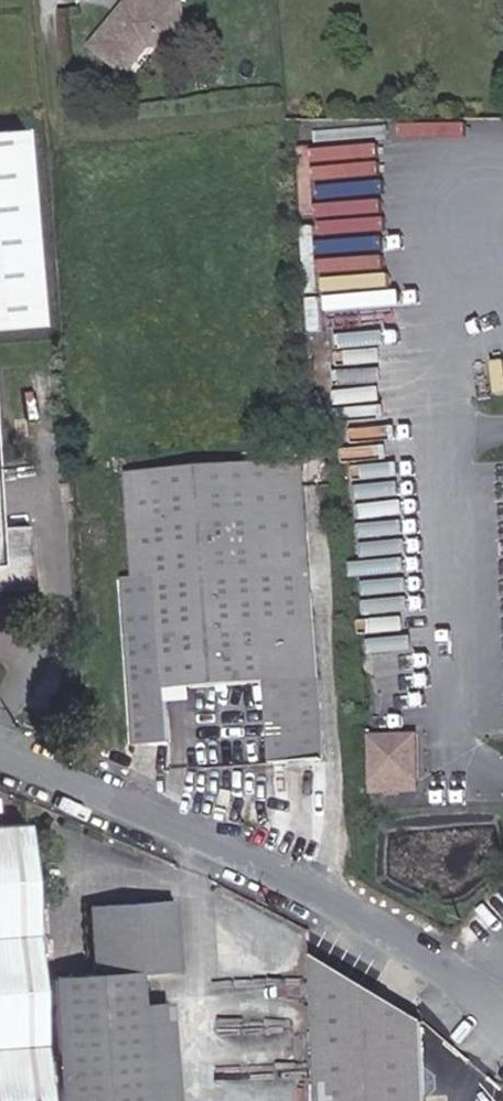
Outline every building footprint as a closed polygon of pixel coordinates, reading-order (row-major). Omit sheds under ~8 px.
[(123,4),(96,33),(124,58),(136,44),(140,48),(180,46),(177,1),(153,3),(123,4)] [(127,62),(140,48),(136,44),(124,58),(127,62)] [(0,133),(0,327),(50,324),(34,130),(0,133)] [(1,472),(7,471),(6,461),(0,462),(0,456),(0,592),(44,589),(38,527),(6,529),(1,472)] [(312,465),(134,475),(142,577),(131,580),(143,745),(183,740),(181,694),(272,684),(282,764),(339,761),(312,465)] [(415,794),(414,737),(371,737),(372,782),(408,781),(408,794),(415,794)] [(408,794),(408,781),(372,782),(372,795),(408,794)] [(0,830),(0,1100),(30,1100),(9,830),(0,830)] [(177,966),(172,896),(88,902),(92,971),(52,973),(61,1100),(145,1100),(138,1002),(136,968),(177,966)] [(320,954),(327,1100),(435,1100),(432,1023),(320,954)] [(167,1000),(138,1002),(145,1100),(174,1100),(167,1000)]
